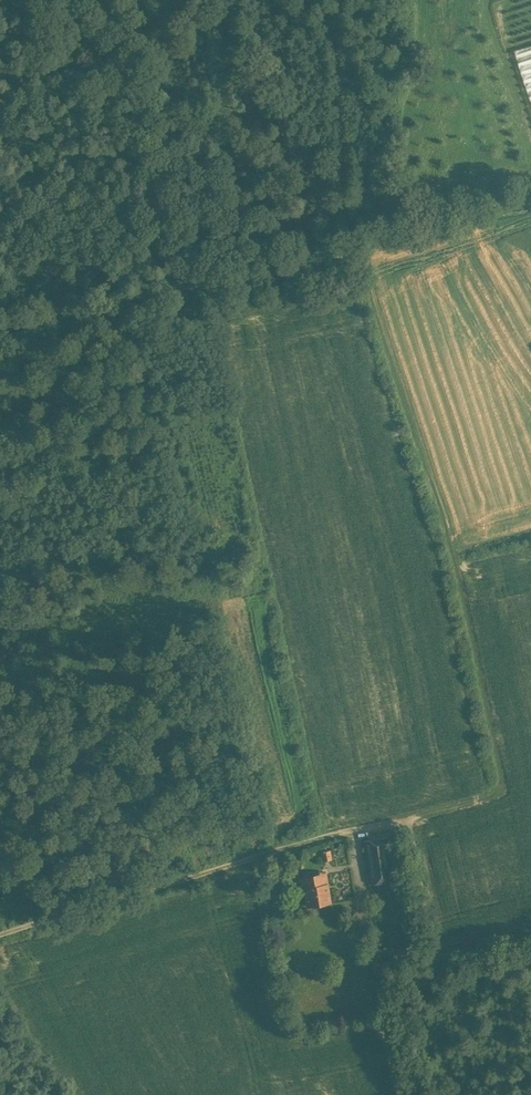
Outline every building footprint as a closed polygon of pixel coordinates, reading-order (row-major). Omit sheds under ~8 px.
[(389,836),(365,840),(372,884),(396,879),(389,836)] [(329,850),(322,851),(324,861),(331,859),(329,850)] [(325,877),(317,878),(316,875),(303,877),(305,887),(307,906),(330,902),(325,877)]
